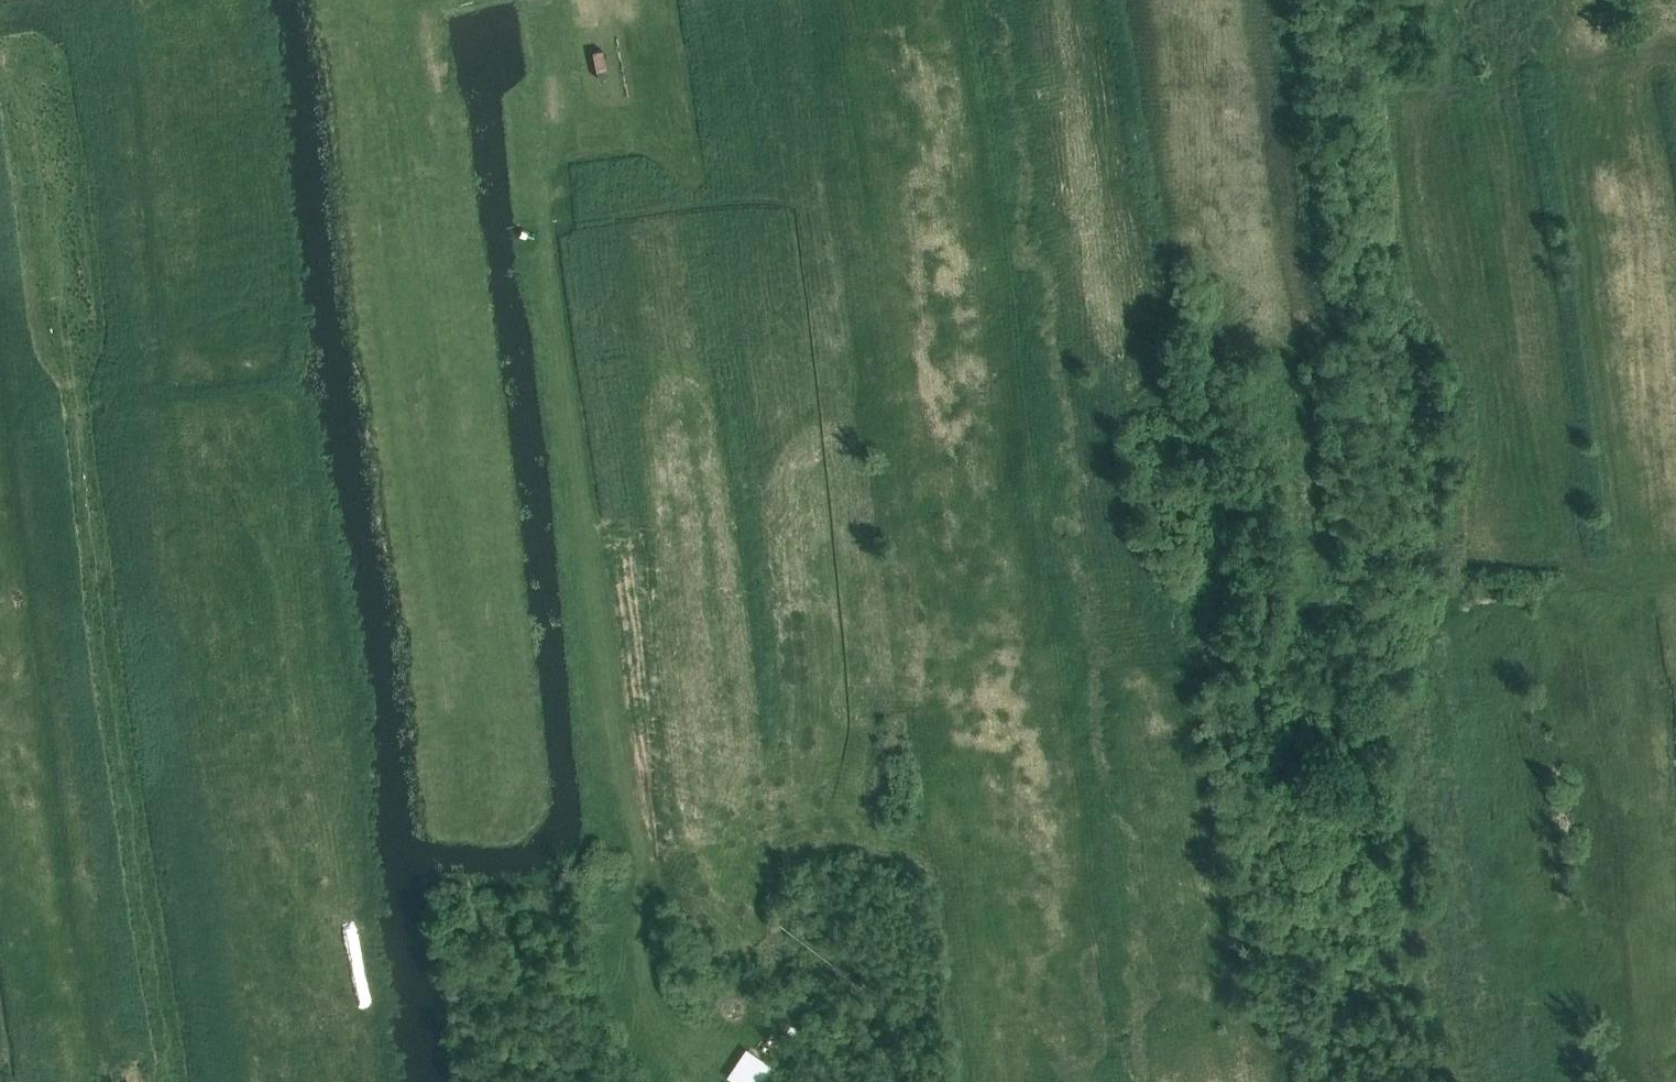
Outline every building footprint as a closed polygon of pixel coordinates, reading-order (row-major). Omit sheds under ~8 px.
[(597,100),(608,98),(603,78),(592,80),(597,100)]
